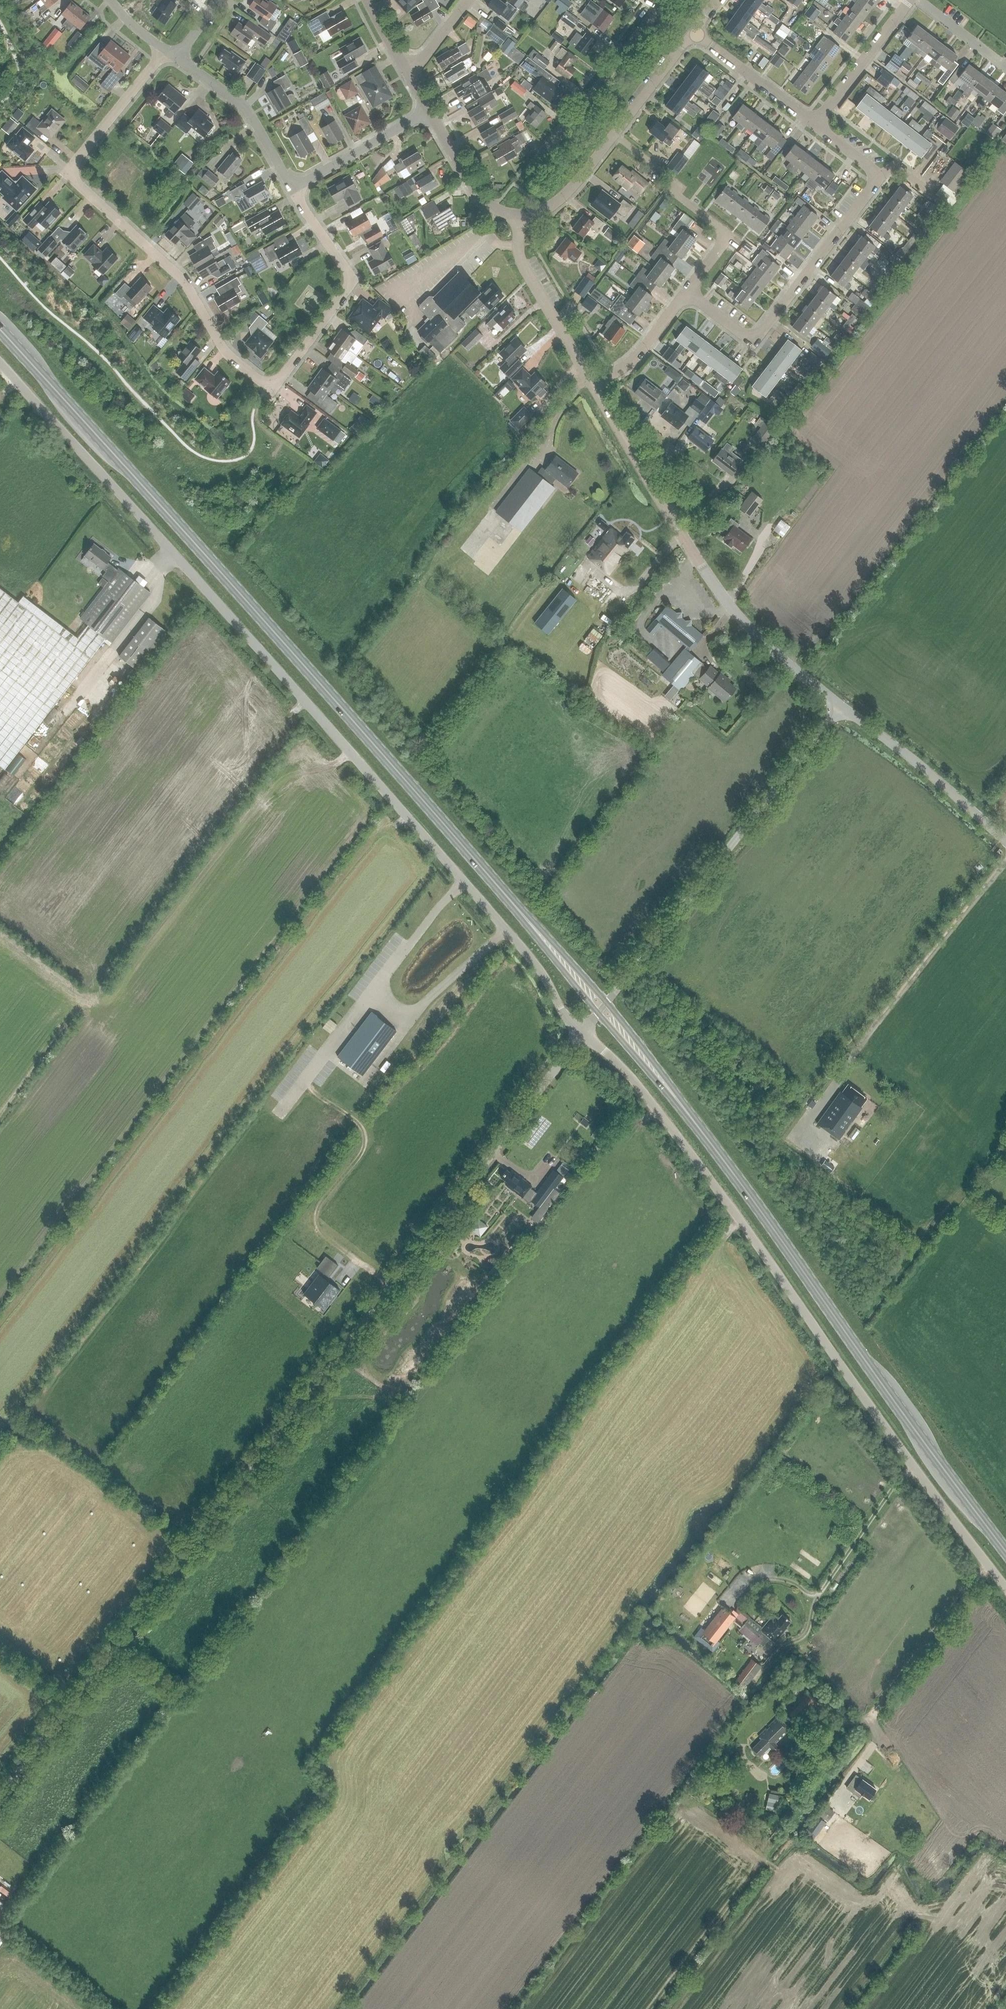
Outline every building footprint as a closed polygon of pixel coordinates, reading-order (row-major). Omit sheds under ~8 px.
[(45,5),(39,10),(42,14),(60,0),(41,0),(45,5)] [(177,5),(169,0),(163,0),(152,15),(165,24),(171,17),(169,16),(177,5)] [(263,17),(259,22),(271,31),(276,23),(269,18),(277,7),(269,2),(268,3),(264,0),(255,0),(250,7),(263,17)] [(406,9),(416,0),(394,0),(404,11),(406,9)] [(416,26),(433,16),(430,11),(439,6),(435,0),(423,0),(424,1),(417,5),(420,11),(411,16),(416,26)] [(487,6),(499,16),(499,15),(508,22),(517,10),(507,2),(504,5),(498,0),(491,0),(487,6)] [(527,6),(523,2),(525,0),(510,0),(509,1),(518,9),(519,8),(523,11),(527,6)] [(572,4),(567,0),(557,0),(555,3),(566,11),(572,4)] [(764,9),(750,0),(745,0),(740,8),(751,16),(757,9),(762,12),(763,10),(764,9)] [(763,1),(764,0),(750,0),(764,9),(767,5),(763,1)] [(872,8),(862,0),(852,0),(856,3),(851,10),(864,19),(872,8)] [(592,2),(582,16),(593,24),(603,32),(613,18),(603,10),(592,2)] [(62,26),(66,29),(81,10),(72,3),(62,15),(67,20),(62,26)] [(774,10),(767,5),(764,9),(771,14),(774,10)] [(819,11),(811,5),(804,15),(811,20),(819,11)] [(582,15),(570,6),(566,12),(578,20),(582,15)] [(855,31),(864,19),(851,10),(846,7),(842,12),(847,15),(842,21),(855,31)] [(747,22),(751,16),(740,8),(732,18),(749,30),(752,26),(747,22)] [(771,14),(764,9),(763,10),(762,12),(760,14),(776,25),(779,21),(771,14)] [(91,18),(81,10),(66,29),(70,32),(75,26),(81,31),(91,18)] [(343,30),(351,25),(343,11),(330,19),(326,11),(306,23),(314,37),(323,32),(322,32),(327,30),(331,36),(343,29),(343,30)] [(560,19),(572,29),(578,21),(566,12),(560,19)] [(468,14),(462,22),(471,28),(476,20),(468,14)] [(732,18),(725,29),(736,37),(742,30),(747,33),(749,30),(732,18)] [(833,32),(846,42),(855,31),(842,21),(837,18),(833,23),(838,27),(833,32)] [(35,30),(39,35),(51,26),(46,20),(35,30)] [(271,36),(249,20),(244,27),(239,23),(231,34),(247,45),(252,37),(264,46),(271,36)] [(506,27),(498,20),(495,25),(503,31),(506,27)] [(500,46),(508,36),(493,25),(485,35),(500,46)] [(784,40),(790,31),(782,25),(775,34),(784,40)] [(759,31),(752,26),(749,30),(756,35),(759,31)] [(912,51),(926,33),(916,26),(906,39),(912,43),(908,48),(912,51)] [(62,34),(55,28),(43,44),(50,49),(62,34)] [(283,28),(277,37),(284,43),(291,33),(283,28)] [(764,41),(756,35),(749,30),(747,33),(746,35),(761,45),(757,51),(762,55),(769,46),(763,43),(764,42),(763,41),(764,41)] [(936,41),(926,33),(912,51),(917,55),(921,50),(926,54),(936,41)] [(585,56),(596,42),(585,34),(583,38),(576,34),(569,44),(585,56)] [(80,39),(74,35),(67,45),(73,49),(80,39)] [(821,41),(824,44),(819,51),(832,60),(840,49),(824,37),(821,41)] [(355,59),(367,52),(359,38),(340,49),(345,58),(337,63),(344,75),(359,66),(355,59)] [(507,38),(498,50),(506,56),(515,44),(507,38)] [(287,43),(292,52),(299,48),(295,39),(287,43)] [(101,43),(100,42),(88,57),(98,65),(98,64),(104,69),(108,64),(120,49),(111,41),(103,50),(98,46),(101,43)] [(554,53),(556,55),(555,57),(562,62),(555,70),(568,79),(575,71),(569,66),(575,58),(568,53),(567,53),(562,49),(561,50),(558,48),(560,45),(555,41),(549,50),(553,54),(554,53)] [(777,41),(772,47),(776,50),(781,44),(777,41)] [(946,48),(936,41),(926,54),(932,58),(928,63),(933,66),(936,62),(946,48)] [(465,44),(457,48),(461,55),(463,54),(465,56),(470,52),(465,44)] [(778,51),(782,55),(788,48),(783,45),(778,51)] [(462,55),(461,55),(457,48),(450,53),(449,51),(443,54),(444,55),(436,59),(441,68),(449,64),(449,65),(455,61),(454,60),(462,55)] [(946,48),(936,62),(933,66),(937,69),(940,65),(946,69),(937,81),(942,85),(956,66),(951,62),(956,56),(946,48)] [(130,56),(120,49),(108,64),(114,69),(101,85),(109,92),(123,74),(119,70),(130,56)] [(816,55),(810,62),(823,72),(832,60),(819,51),(819,52),(815,49),(812,53),(816,55)] [(218,59),(225,64),(224,66),(236,75),(246,62),(232,52),(230,54),(225,50),(218,59)] [(304,57),(301,50),(293,54),(297,61),(304,57)] [(544,69),(549,63),(537,53),(532,60),(544,69)] [(769,62),(778,69),(784,60),(775,54),(769,62)] [(542,77),(533,89),(550,102),(560,90),(549,82),(553,77),(527,57),(519,65),(530,74),(533,71),(542,77)] [(898,57),(895,61),(891,58),(884,67),(894,75),(901,66),(904,62),(898,57)] [(452,70),(445,74),(449,82),(454,79),(455,81),(469,73),(466,69),(470,66),(471,63),(468,58),(451,68),(452,70)] [(266,69),(256,62),(247,76),(257,82),(266,69)] [(823,72),(810,62),(802,73),(814,83),(823,72)] [(901,66),(908,72),(912,67),(904,62),(901,66)] [(968,86),(968,85),(978,72),(968,65),(963,71),(958,67),(948,80),(953,84),(958,78),(964,82),(959,88),(964,92),(968,86)] [(393,96),(388,87),(386,88),(374,66),(355,77),(360,86),(360,85),(362,84),(374,105),(384,100),(385,101),(393,97),(393,96)] [(703,81),(708,75),(696,66),(689,76),(705,89),(708,85),(703,81)] [(476,75),(460,83),(461,86),(454,90),(455,92),(458,98),(463,95),(464,96),(471,93),(473,93),(475,98),(491,89),(487,82),(492,79),(487,69),(476,75)] [(893,77),(884,70),(877,78),(887,85),(893,77)] [(325,89),(334,83),(327,71),(318,76),(325,89)] [(920,81),(921,81),(924,77),(918,72),(915,77),(920,81)] [(988,80),(978,72),(968,85),(968,86),(964,92),(962,94),(967,98),(970,94),(969,93),(972,89),(978,93),(988,80)] [(807,92),(814,83),(802,73),(793,85),(802,92),(806,96),(807,92)] [(287,96),(284,91),(291,86),(285,76),(274,82),(278,88),(267,94),(271,100),(272,100),(278,111),(291,104),(291,103),(294,101),(295,100),(296,98),(294,95),(292,94),(290,94),(287,96)] [(689,76),(681,86),(693,95),(697,89),(702,93),(705,89),(689,76)] [(931,82),(924,77),(921,81),(928,87),(931,82)] [(899,82),(893,78),(890,82),(896,87),(899,82)] [(351,80),(339,87),(346,100),(358,93),(351,80)] [(988,101),(997,87),(988,80),(978,93),(983,97),(977,105),(982,109),(988,101)] [(82,81),(79,86),(84,90),(88,86),(82,81)] [(526,90),(514,81),(510,86),(515,90),(517,92),(522,96),(526,90)] [(890,82),(885,89),(891,93),(896,87),(890,82)] [(169,85),(157,99),(169,108),(166,113),(166,115),(169,118),(171,118),(186,99),(169,85)] [(715,89),(708,85),(705,89),(711,93),(712,93),(712,92),(715,89)] [(693,95),(681,86),(673,96),(685,105),(689,108),(691,106),(687,102),(693,95)] [(714,96),(715,96),(721,101),(729,92),(722,86),(717,92),(714,96)] [(494,90),(498,96),(504,93),(500,87),(494,90)] [(912,92),(906,87),(902,92),(908,96),(912,92)] [(997,87),(988,101),(997,108),(996,110),(1002,115),(1005,110),(1005,101),(1004,100),(1005,97),(1005,94),(997,87)] [(711,93),(705,89),(702,93),(708,97),(711,93)] [(865,94),(855,107),(865,114),(880,95),(875,91),(870,98),(865,94)] [(331,103),(325,92),(310,101),(316,112),(331,103)] [(918,97),(912,92),(908,96),(914,101),(918,97)] [(475,126),(488,118),(486,114),(493,110),(492,108),(498,105),(496,102),(491,93),(478,100),(481,105),(468,112),(475,126)] [(885,98),(880,95),(865,114),(874,122),(884,109),(879,105),(885,98)] [(673,96),(665,106),(677,115),(681,109),(686,113),(689,108),(685,105),(673,96)] [(718,106),(721,101),(715,96),(712,100),(711,101),(718,106)] [(920,106),(927,111),(930,106),(924,101),(920,106)] [(536,127),(546,114),(537,106),(536,107),(531,103),(527,107),(533,111),(526,119),(536,127)] [(692,105),(691,106),(689,108),(696,113),(699,109),(693,104),(692,105)] [(739,129),(742,125),(752,112),(742,104),(732,118),(738,122),(735,126),(739,129)] [(883,129),(893,116),(899,109),(893,105),(888,112),(884,109),(874,122),(883,129)] [(932,115),(936,111),(930,106),(927,111),(932,115)] [(960,112),(953,106),(946,115),(954,120),(960,112)] [(361,107),(345,116),(354,132),(370,123),(361,107)] [(503,124),(518,115),(513,107),(498,115),(503,124)] [(21,117),(24,113),(18,108),(15,112),(21,117)] [(696,113),(689,108),(686,113),(693,118),(693,117),(696,113)] [(214,125),(204,117),(206,115),(198,109),(190,119),(184,114),(176,125),(186,133),(191,127),(204,137),(214,125)] [(713,109),(707,116),(713,122),(719,115),(713,109)] [(898,120),(904,113),(899,109),(893,116),(883,129),(893,136),(903,123),(898,120)] [(52,112),(44,122),(39,122),(33,117),(26,126),(29,129),(34,124),(50,137),(55,132),(57,132),(59,128),(59,126),(64,121),(52,112)] [(752,112),(742,125),(739,129),(743,132),(746,129),(752,133),(762,120),(752,112)] [(964,117),(971,122),(974,118),(967,113),(964,117)] [(945,118),(942,116),(934,126),(937,128),(935,130),(948,140),(958,127),(945,117),(945,118)] [(9,134),(18,124),(10,117),(1,127),(9,134)] [(301,158),(302,157),(306,158),(307,155),(315,150),(306,134),(313,131),(314,132),(305,117),(298,121),(304,130),(290,138),(298,153),(297,156),(301,157),(301,158)] [(978,127),(981,123),(974,118),(971,122),(978,127)] [(172,128),(161,119),(153,129),(160,134),(150,146),(154,149),(172,128)] [(907,126),(903,123),(893,136),(902,143),(917,123),(912,119),(907,126)] [(772,127),(762,120),(752,133),(757,137),(753,143),(757,146),(762,141),(772,127)] [(518,130),(524,128),(521,121),(515,123),(518,130)] [(343,138),(334,122),(323,128),(332,145),(343,138)] [(656,122),(649,132),(669,147),(673,141),(671,139),(679,128),(671,122),(665,129),(656,122)] [(725,127),(719,123),(711,133),(717,137),(725,127)] [(922,127),(917,123),(902,143),(911,150),(921,137),(917,134),(922,127)] [(1001,129),(993,123),(986,133),(988,135),(980,145),(986,150),(994,140),(993,139),(1001,129)] [(500,135),(506,132),(502,126),(495,130),(493,127),(480,135),(488,147),(502,139),(500,135)] [(707,135),(697,127),(691,135),(701,143),(707,135)] [(772,127),(762,141),(757,146),(756,149),(761,152),(767,145),(772,148),(770,151),(775,155),(786,141),(781,137),(782,135),(772,127)] [(15,135),(6,146),(8,147),(8,149),(11,152),(13,152),(25,161),(34,150),(28,146),(35,138),(22,128),(16,136),(15,135)] [(515,136),(520,145),(525,142),(520,133),(515,136)] [(928,158),(937,146),(928,139),(927,141),(921,137),(911,150),(921,158),(922,156),(925,159),(928,158)] [(500,150),(492,154),(499,166),(517,155),(516,154),(522,150),(518,143),(515,138),(509,142),(508,141),(498,147),(500,150)] [(718,143),(724,148),(728,143),(721,138),(718,143)] [(693,139),(683,153),(690,158),(700,144),(693,139)] [(735,148),(728,143),(724,148),(731,153),(735,148)] [(794,144),(784,157),(790,162),(785,168),(789,171),(794,165),(804,152),(794,144)] [(747,161),(746,161),(749,156),(740,149),(735,155),(746,163),(747,161)] [(666,166),(677,174),(688,160),(677,152),(666,166)] [(794,165),(789,171),(794,174),(798,169),(804,173),(814,160),(804,152),(794,165)] [(400,163),(395,166),(398,171),(396,172),(397,173),(400,171),(404,178),(410,174),(409,172),(424,164),(418,153),(410,157),(408,155),(398,160),(400,163)] [(240,165),(239,164),(242,161),(233,154),(231,157),(230,156),(217,170),(228,179),(240,165)] [(756,162),(749,156),(746,161),(747,161),(753,166),(756,162)] [(185,174),(194,163),(186,157),(177,168),(185,174)] [(814,160),(804,173),(810,178),(804,185),(808,187),(813,180),(824,167),(814,160)] [(956,164),(952,169),(964,178),(968,173),(956,164)] [(372,181),(377,189),(391,181),(383,167),(372,181)] [(631,186),(640,193),(647,184),(635,174),(633,177),(621,167),(612,178),(628,190),(631,186)] [(813,180),(808,187),(813,191),(818,184),(824,188),(829,181),(834,175),(824,167),(813,180)] [(952,169),(948,173),(961,183),(964,178),(952,169)] [(219,180),(208,171),(202,178),(213,187),(219,180)] [(17,210),(35,190),(22,178),(19,183),(13,183),(2,173),(0,175),(0,191),(6,196),(4,198),(17,210)] [(957,188),(961,183),(948,173),(944,178),(957,188)] [(430,175),(410,186),(407,180),(398,186),(404,197),(412,192),(420,188),(423,193),(437,185),(430,175)] [(772,180),(778,185),(781,181),(775,176),(772,180)] [(349,206),(361,200),(356,191),(357,190),(349,177),(341,181),(342,182),(329,189),(335,202),(345,197),(346,199),(345,200),(349,206)] [(953,192),(957,188),(944,178),(941,182),(953,192)] [(660,193),(666,186),(658,180),(652,187),(660,193)] [(781,181),(778,185),(785,190),(788,186),(781,181)] [(832,181),(825,191),(831,196),(839,186),(832,181)] [(267,196),(269,195),(262,183),(248,191),(244,184),(230,192),(236,203),(247,197),(252,205),(260,200),(261,202),(263,203),(267,200),(268,198),(267,196)] [(735,195),(737,193),(732,189),(731,191),(725,186),(715,200),(725,208),(735,195)] [(767,186),(764,190),(770,194),(773,190),(767,186)] [(892,196),(906,206),(905,207),(908,209),(911,204),(909,202),(913,197),(900,186),(892,196)] [(602,191),(591,205),(609,219),(615,211),(624,217),(632,207),(623,200),(619,205),(602,191)] [(774,191),(771,196),(777,201),(781,196),(774,191)] [(192,211),(201,200),(193,193),(183,203),(192,211)] [(944,200),(936,193),(932,199),(940,205),(944,200)] [(725,208),(736,216),(746,203),(748,201),(743,197),(741,199),(735,195),(725,208)] [(219,207),(226,203),(223,196),(215,201),(219,207)] [(897,217),(905,207),(906,206),(892,196),(884,206),(897,217)] [(669,202),(665,199),(660,206),(664,209),(669,202)] [(433,202),(421,209),(429,222),(430,222),(429,220),(432,218),(439,230),(457,219),(450,208),(440,214),(433,202)] [(60,213),(49,203),(45,208),(39,203),(23,220),(33,229),(39,222),(46,229),(60,213)] [(758,209),(753,206),(752,207),(746,203),(736,216),(746,224),(757,211),(758,209)] [(934,204),(927,213),(929,214),(933,217),(940,209),(934,204)] [(803,206),(795,216),(809,227),(817,217),(803,206)] [(893,222),(897,217),(884,206),(876,216),(889,227),(890,226),(892,229),(895,224),(893,222)] [(282,227),(282,225),(285,224),(278,211),(270,216),(267,210),(246,222),(252,232),(262,227),(266,234),(276,229),(278,229),(282,227)] [(638,210),(634,215),(640,220),(644,214),(638,210)] [(16,221),(21,216),(16,211),(11,216),(16,221)] [(763,216),(757,211),(746,224),(758,233),(769,218),(764,214),(763,216)] [(365,235),(364,236),(369,244),(383,236),(378,228),(372,231),(370,227),(371,226),(364,214),(347,224),(353,236),(362,231),(365,235)] [(929,214),(924,221),(927,224),(933,217),(929,214)] [(225,220),(219,215),(213,221),(219,227),(225,220)] [(583,215),(572,229),(583,237),(590,227),(597,233),(604,224),(595,218),(592,222),(583,215)] [(791,221),(787,227),(801,238),(809,227),(795,216),(791,221)] [(876,216),(868,226),(882,237),(882,236),(888,241),(891,237),(885,232),(889,227),(876,216)] [(385,222),(391,231),(397,228),(392,218),(385,222)] [(689,227),(679,219),(672,229),(678,234),(674,239),(688,249),(695,239),(685,232),(689,227)] [(173,225),(173,226),(165,235),(176,244),(181,239),(183,242),(182,243),(186,246),(187,245),(188,246),(196,237),(189,230),(189,229),(179,220),(178,221),(176,221),(173,225)] [(400,223),(406,235),(413,231),(406,220),(400,223)] [(922,231),(927,224),(924,221),(918,228),(922,231)] [(231,228),(234,233),(245,226),(243,222),(231,228)] [(62,242),(74,252),(88,236),(77,226),(62,242)] [(57,227),(37,249),(46,257),(66,235),(57,227)] [(793,248),(801,238),(787,227),(779,237),(793,248)] [(608,229),(603,235),(612,242),(617,236),(608,229)] [(230,232),(225,235),(228,241),(233,238),(230,232)] [(414,248),(421,245),(415,232),(408,235),(414,248)] [(914,234),(909,240),(913,244),(918,237),(914,234)] [(626,245),(637,253),(644,243),(634,235),(626,245)] [(190,256),(196,268),(214,258),(210,252),(216,248),(213,243),(215,242),(211,236),(194,246),(197,252),(190,256)] [(861,236),(853,246),(867,257),(875,263),(879,257),(874,254),(878,249),(861,236)] [(27,246),(34,252),(42,243),(36,237),(27,246)] [(785,259),(793,248),(779,237),(771,248),(785,259)] [(565,238),(555,251),(566,259),(567,257),(574,262),(581,252),(575,247),(576,246),(565,238)] [(678,257),(680,258),(688,249),(674,239),(671,244),(664,239),(657,248),(675,262),(678,257)] [(909,240),(904,247),(908,250),(913,244),(909,240)] [(279,251),(275,244),(264,250),(271,262),(279,258),(283,265),(302,254),(295,241),(279,251)] [(387,253),(381,242),(369,249),(372,256),(373,257),(374,256),(376,259),(369,263),(375,275),(395,264),(388,252),(387,253)] [(746,243),(742,248),(749,253),(752,248),(746,243)] [(761,246),(768,251),(771,248),(764,243),(761,246)] [(241,252),(237,244),(231,247),(235,255),(241,252)] [(103,275),(118,258),(107,248),(103,253),(94,245),(84,256),(93,264),(92,265),(103,275)] [(618,262),(629,248),(623,245),(613,259),(618,262)] [(862,263),(867,257),(853,246),(846,256),(859,266),(863,270),(866,266),(862,263)] [(657,248),(650,257),(657,262),(653,267),(666,277),(673,268),(671,267),(675,262),(657,248)] [(253,268),(264,262),(257,250),(246,256),(253,268)] [(407,264),(416,259),(412,252),(403,256),(407,264)] [(889,258),(897,264),(900,260),(892,254),(889,258)] [(764,256),(756,267),(770,277),(778,267),(764,256)] [(846,256),(837,267),(851,277),(851,276),(855,279),(858,275),(855,272),(859,266),(846,256)] [(56,257),(50,264),(54,267),(61,273),(67,266),(56,257)] [(232,270),(228,264),(226,265),(223,260),(217,264),(214,258),(196,268),(203,279),(214,272),(218,278),(232,270)] [(734,266),(739,269),(742,265),(737,261),(734,266)] [(729,264),(725,269),(730,273),(734,268),(729,264)] [(895,267),(891,264),(885,270),(890,274),(895,267)] [(253,271),(249,265),(244,268),(247,274),(253,271)] [(659,287),(666,277),(653,267),(649,272),(643,267),(636,277),(652,289),(656,285),(659,287)] [(763,287),(770,277),(756,267),(748,277),(763,287)] [(847,289),(850,285),(846,283),(851,277),(837,267),(830,276),(843,287),(844,286),(847,289)] [(884,280),(890,274),(885,270),(880,277),(884,280)] [(428,318),(425,321),(427,323),(418,331),(429,342),(441,352),(458,336),(456,333),(466,324),(457,315),(479,294),(458,272),(457,272),(458,273),(434,297),(433,296),(433,297),(434,298),(431,300),(428,297),(420,305),(419,306),(419,308),(420,310),(428,318)] [(583,298),(594,283),(593,282),(595,278),(588,273),(586,277),(584,276),(573,291),(583,298)] [(714,282),(720,287),(727,278),(721,273),(714,282)] [(241,291),(238,286),(241,285),(237,277),(223,285),(227,292),(215,299),(222,312),(223,312),(223,311),(234,305),(237,305),(238,303),(240,302),(236,294),(241,291)] [(649,294),(652,289),(636,277),(629,286),(635,291),(632,296),(649,309),(652,305),(648,302),(652,296),(649,294)] [(748,277),(739,289),(754,299),(763,287),(748,277)] [(131,289),(125,283),(115,294),(121,299),(123,297),(134,307),(138,303),(138,304),(152,288),(141,278),(131,289)] [(875,284),(870,290),(874,294),(879,287),(875,284)] [(503,296),(492,285),(465,311),(471,318),(480,310),(480,309),(485,304),(490,309),(503,296)] [(832,302),(836,296),(823,286),(815,296),(828,306),(834,310),(837,306),(832,302)] [(746,309),(754,299),(739,289),(735,294),(730,290),(727,294),(746,309)] [(870,290),(865,297),(869,300),(874,294),(870,290)] [(852,293),(848,298),(855,304),(864,311),(868,306),(859,299),(859,298),(852,293)] [(649,309),(632,296),(628,300),(621,295),(610,310),(629,324),(630,324),(627,322),(634,313),(638,315),(642,310),(646,313),(649,309)] [(587,296),(581,306),(591,313),(598,303),(587,296)] [(807,306),(820,316),(823,319),(827,314),(824,312),(828,306),(815,296),(807,306)] [(390,309),(379,301),(373,309),(363,301),(350,319),(369,333),(382,315),(384,317),(390,309)] [(855,304),(851,309),(861,316),(864,311),(855,304)] [(171,332),(171,330),(180,319),(167,309),(164,314),(154,305),(143,318),(154,326),(152,328),(165,338),(167,335),(169,335),(171,332)] [(820,316),(807,306),(799,316),(813,327),(820,316)] [(499,312),(486,324),(491,329),(497,322),(503,328),(515,316),(506,307),(500,313),(499,312)] [(120,322),(128,329),(135,320),(127,314),(120,322)] [(851,324),(856,317),(852,314),(847,321),(851,324)] [(261,358),(267,351),(265,350),(273,341),(261,331),(268,323),(259,316),(249,328),(255,333),(246,344),(256,352),(255,353),(261,358)] [(610,320),(609,320),(604,326),(607,328),(602,335),(615,344),(625,331),(618,327),(622,322),(613,316),(610,320)] [(808,332),(813,327),(799,316),(791,327),(809,340),(812,335),(808,332)] [(680,343),(674,351),(679,354),(685,347),(695,334),(685,327),(685,326),(678,321),(673,328),(680,333),(675,339),(680,343)] [(846,330),(851,324),(847,321),(842,327),(846,330)] [(133,342),(143,330),(137,326),(128,337),(133,342)] [(483,336),(477,329),(462,344),(468,351),(483,336)] [(342,330),(334,340),(349,350),(356,356),(368,340),(355,330),(354,331),(356,332),(352,337),(342,330)] [(685,347),(694,354),(704,341),(695,334),(685,347)] [(841,337),(837,334),(832,341),(836,344),(841,337)] [(386,351),(393,345),(388,339),(381,344),(386,351)] [(523,363),(517,358),(525,350),(515,339),(500,354),(508,362),(501,369),(509,377),(523,363)] [(356,356),(349,350),(334,340),(327,349),(342,360),(343,358),(351,363),(356,356)] [(800,350),(787,340),(780,350),(793,360),(798,363),(802,358),(797,354),(800,350)] [(816,340),(811,347),(825,358),(826,356),(830,352),(831,351),(826,347),(816,340)] [(713,348),(704,341),(694,354),(698,357),(695,361),(700,364),(703,361),(713,348)] [(831,351),(836,344),(832,341),(826,347),(831,351)] [(190,342),(183,351),(178,351),(179,360),(182,360),(185,362),(177,372),(186,380),(199,363),(194,359),(201,350),(190,342)] [(420,351),(431,363),(437,357),(425,345),(420,351)] [(713,348),(703,361),(700,364),(705,368),(708,365),(712,368),(722,355),(713,348)] [(671,364),(675,360),(679,354),(674,351),(673,352),(669,349),(662,357),(671,364)] [(780,350),(773,359),(786,369),(790,364),(795,368),(798,363),(793,360),(780,350)] [(813,374),(818,368),(817,368),(822,361),(811,352),(805,359),(812,365),(808,371),(813,374)] [(731,362),(722,355),(712,368),(717,371),(713,376),(718,380),(721,375),(731,362)] [(786,369),(773,359),(766,368),(779,378),(784,381),(788,376),(783,373),(786,369)] [(677,369),(681,365),(675,360),(671,364),(677,369)] [(731,362),(721,375),(718,380),(723,385),(727,380),(737,387),(742,380),(736,375),(741,369),(731,362)] [(358,371),(347,363),(342,370),(353,378),(354,377),(358,371)] [(217,399),(225,388),(228,388),(229,386),(229,384),(230,382),(218,372),(214,376),(204,368),(195,380),(205,388),(217,399)] [(759,377),(772,387),(779,378),(766,368),(759,377)] [(339,372),(334,378),(323,369),(315,379),(330,390),(335,393),(339,388),(344,392),(351,381),(339,372)] [(689,378),(693,374),(687,369),(684,374),(689,378)] [(522,370),(513,379),(521,388),(520,389),(530,400),(532,398),(537,394),(541,398),(547,392),(543,388),(546,384),(535,374),(531,378),(522,370)] [(358,371),(354,377),(360,382),(365,376),(358,371)] [(808,380),(813,374),(808,371),(804,376),(808,380)] [(678,373),(673,380),(677,383),(682,376),(678,373)] [(699,379),(693,374),(689,378),(696,383),(699,379)] [(773,394),(776,390),(772,387),(759,377),(755,383),(753,381),(750,385),(752,387),(752,388),(753,387),(765,397),(768,399),(772,394),(773,394)] [(326,395),(330,390),(315,379),(308,389),(320,398),(315,404),(329,414),(337,403),(326,395)] [(174,387),(179,391),(185,384),(180,380),(174,387)] [(503,395),(513,386),(509,381),(499,390),(503,395)] [(651,406),(655,400),(660,404),(667,396),(662,391),(660,393),(644,381),(634,393),(651,406)] [(799,383),(794,389),(799,393),(804,386),(799,383)] [(702,388),(708,393),(711,388),(706,384),(702,388)] [(185,387),(179,395),(189,403),(195,395),(185,387)] [(718,393),(711,388),(708,393),(714,398),(718,393)] [(794,389),(790,395),(795,398),(799,393),(794,389)] [(715,402),(721,406),(725,401),(719,397),(715,402)] [(696,399),(689,407),(684,414),(671,404),(662,416),(678,429),(685,421),(690,425),(705,406),(696,399)] [(706,424),(714,413),(717,416),(723,409),(710,399),(697,417),(706,424)] [(785,411),(789,405),(785,401),(780,408),(785,411)] [(299,438),(309,425),(308,424),(316,413),(307,406),(300,414),(301,415),(300,418),(291,411),(289,414),(287,415),(283,419),(284,422),(281,425),(299,438)] [(509,421),(518,430),(533,415),(524,406),(509,421)] [(333,441),(341,430),(324,418),(316,428),(333,441)] [(764,422),(752,439),(763,447),(775,430),(764,422)] [(704,452),(713,441),(696,428),(687,439),(704,452)] [(721,450),(713,461),(732,475),(740,464),(729,456),(734,448),(727,443),(721,450)] [(320,454),(314,460),(321,467),(327,460),(320,454)] [(496,512),(522,532),(555,489),(551,486),(556,479),(567,487),(578,474),(556,457),(546,471),(542,468),(536,475),(530,469),(496,512)] [(763,499),(752,491),(740,508),(751,516),(763,499)] [(737,528),(740,524),(731,518),(726,525),(732,529),(725,538),(726,539),(725,541),(732,547),(734,544),(743,551),(752,539),(737,528)] [(771,530),(781,537),(789,526),(779,519),(771,530)] [(608,525),(601,520),(597,525),(604,531),(608,525)] [(628,550),(627,549),(634,539),(627,532),(622,538),(611,528),(587,558),(608,575),(628,550)] [(91,657),(106,638),(112,643),(151,593),(119,569),(118,570),(107,562),(111,557),(94,544),(85,556),(102,569),(106,572),(103,576),(109,581),(81,618),(88,624),(78,638),(23,596),(18,602),(0,588),(0,766),(4,770),(91,657)] [(584,587),(592,578),(580,567),(572,577),(584,587)] [(534,623),(548,634),(576,600),(562,588),(534,623)] [(686,621),(683,618),(681,613),(676,612),(667,605),(647,629),(653,634),(661,625),(686,647),(663,674),(675,684),(680,688),(681,689),(695,673),(710,686),(709,687),(725,700),(735,688),(725,680),(726,678),(720,673),(717,677),(702,664),(703,664),(689,652),(691,650),(703,635),(693,626),(691,621),(686,621)] [(119,656),(139,671),(169,632),(149,617),(119,656)] [(593,628),(586,635),(595,642),(601,635),(593,628)] [(675,684),(664,696),(670,701),(680,688),(675,684)] [(6,769),(12,775),(17,770),(14,768),(18,764),(14,761),(6,769)] [(337,1057),(362,1076),(396,1031),(372,1012),(337,1057)] [(321,1027),(330,1033),(337,1024),(328,1018),(321,1027)] [(827,1110),(817,1124),(825,1129),(825,1128),(832,1133),(831,1134),(839,1139),(862,1108),(861,1107),(867,1098),(848,1085),(842,1093),(840,1092),(832,1103),(827,1110)] [(556,1169),(565,1174),(570,1167),(561,1161),(556,1169)] [(830,1163),(826,1169),(830,1172),(834,1167),(830,1163)] [(507,1169),(501,1176),(508,1182),(506,1184),(529,1202),(531,1200),(537,1192),(531,1188),(533,1186),(512,1170),(511,1172),(507,1169)] [(537,1192),(531,1200),(541,1207),(533,1218),(537,1222),(559,1192),(555,1189),(563,1177),(554,1169),(537,1192)] [(470,1229),(480,1237),(488,1227),(478,1219),(470,1229)] [(310,1255),(297,1245),(292,1252),(305,1263),(310,1255)] [(326,1256),(317,1268),(323,1272),(332,1261),(326,1256)] [(304,1294),(324,1310),(340,1290),(319,1274),(304,1294)] [(711,1635),(706,1641),(713,1646),(733,1621),(736,1617),(723,1607),(705,1630),(711,1635)] [(736,1617),(733,1621),(741,1628),(749,1618),(740,1611),(736,1617)] [(762,1629),(749,1618),(741,1628),(739,1630),(757,1645),(766,1635),(775,1642),(787,1627),(786,1626),(791,1621),(783,1614),(778,1620),(773,1616),(762,1629)] [(748,1659),(737,1683),(747,1688),(758,1664),(748,1659)] [(789,1714),(796,1720),(816,1699),(809,1693),(789,1714)] [(759,1736),(761,1739),(753,1748),(754,1750),(753,1751),(754,1753),(755,1755),(757,1755),(759,1754),(761,1756),(765,1751),(767,1753),(772,1748),(774,1750),(778,1746),(775,1743),(789,1728),(777,1717),(759,1736)] [(852,1780),(858,1784),(855,1789),(869,1799),(876,1788),(863,1778),(862,1779),(856,1775),(852,1780)] [(778,1812),(779,1804),(777,1803),(767,1801),(766,1809),(778,1812)] [(825,1805),(818,1814),(828,1821),(835,1812),(825,1805)] [(816,1835),(826,1823),(816,1816),(807,1828),(816,1835)]
